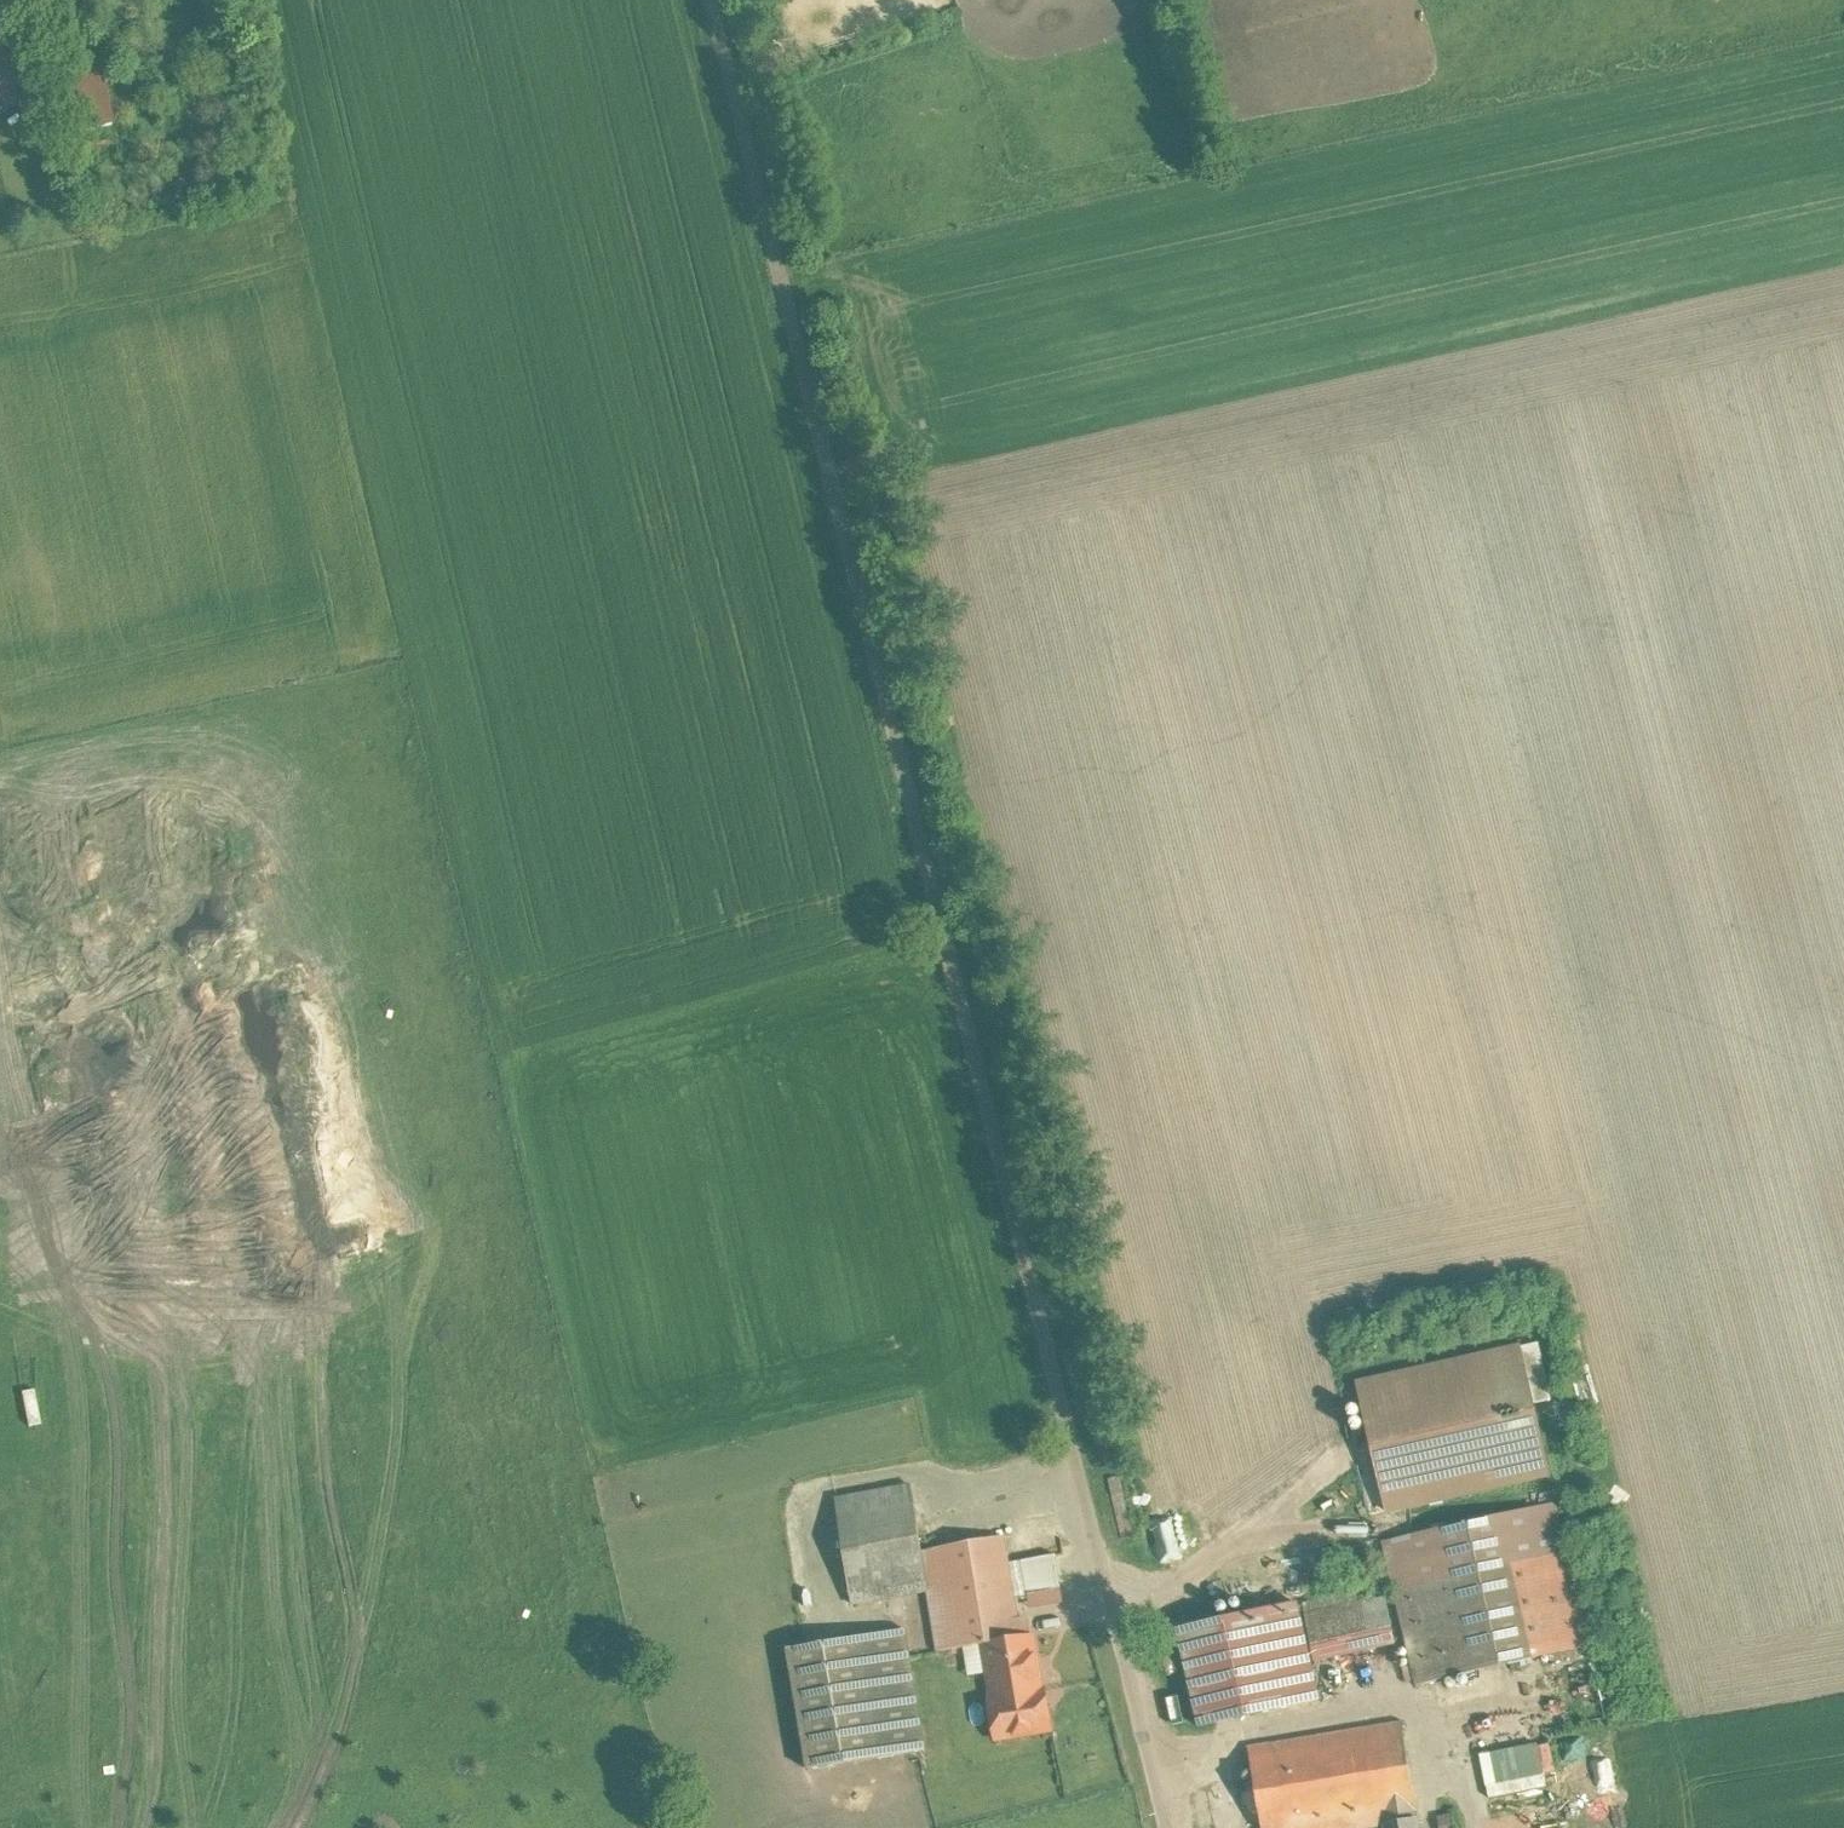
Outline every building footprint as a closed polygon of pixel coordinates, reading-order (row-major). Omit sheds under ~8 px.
[(104,66),(80,72),(93,129),(118,123),(104,66)] [(1524,1345),(1362,1382),(1393,1516),(1555,1479),(1524,1345)] [(857,1605),(932,1593),(944,1654),(982,1646),(999,1743),(1058,1732),(1041,1635),(1027,1637),(1020,1599),(1066,1591),(1059,1555),(1014,1563),(1010,1536),(928,1550),(918,1486),(840,1499),(857,1605)] [(1561,1503),(1389,1543),(1422,1684),(1594,1644),(1561,1503)] [(1251,1551),(1264,1611),(1180,1629),(1201,1729),(1324,1703),(1316,1664),(1401,1646),(1390,1595),(1366,1600),(1364,1590),(1287,1606),(1275,1546),(1251,1551)] [(911,1629),(798,1648),(818,1771),(931,1752),(911,1629)] [(1407,1722),(1255,1746),(1268,1827),(1424,1827),(1407,1722)] [(1541,1741),(1483,1756),(1495,1801),(1552,1785),(1541,1741)]
